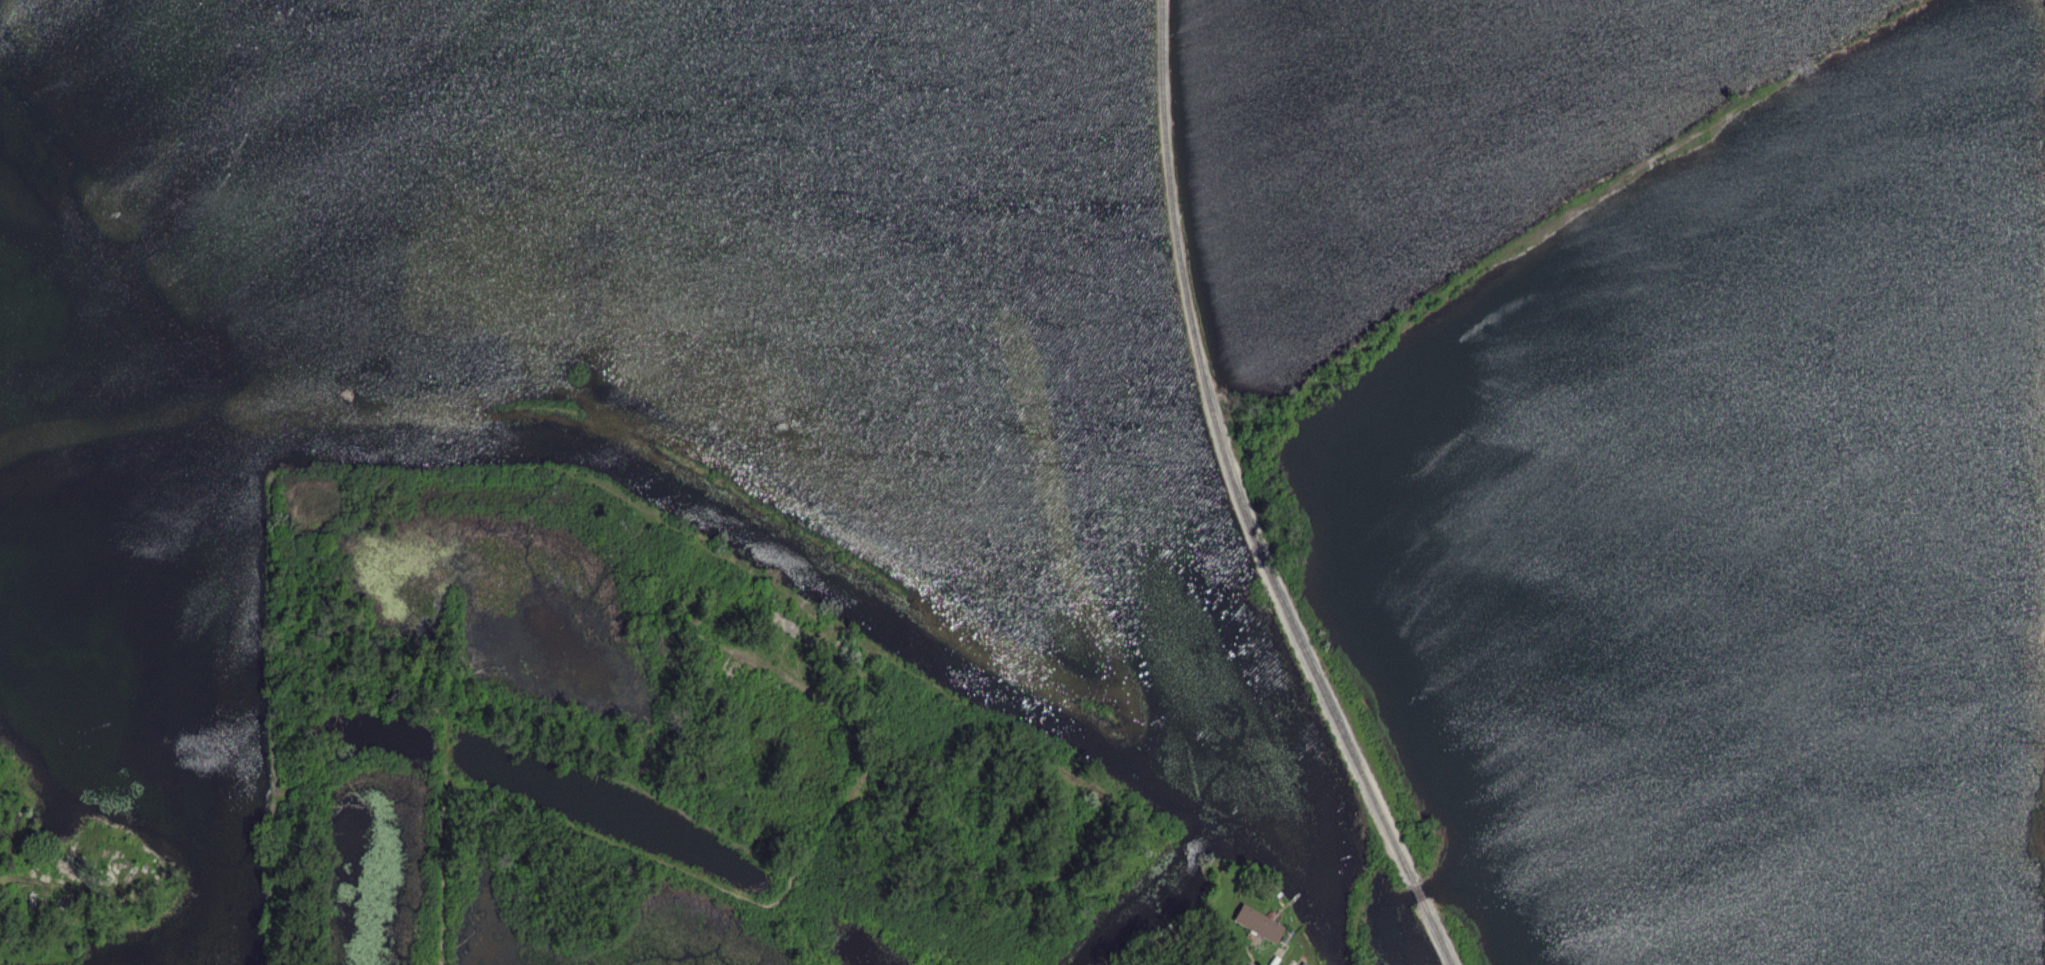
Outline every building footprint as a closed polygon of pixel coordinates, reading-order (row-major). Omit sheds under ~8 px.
[(1274,944),(1233,921),(1242,905),(1283,927),(1274,944)] [(1288,941),(1282,938),(1285,933),(1291,936),(1288,941)]
